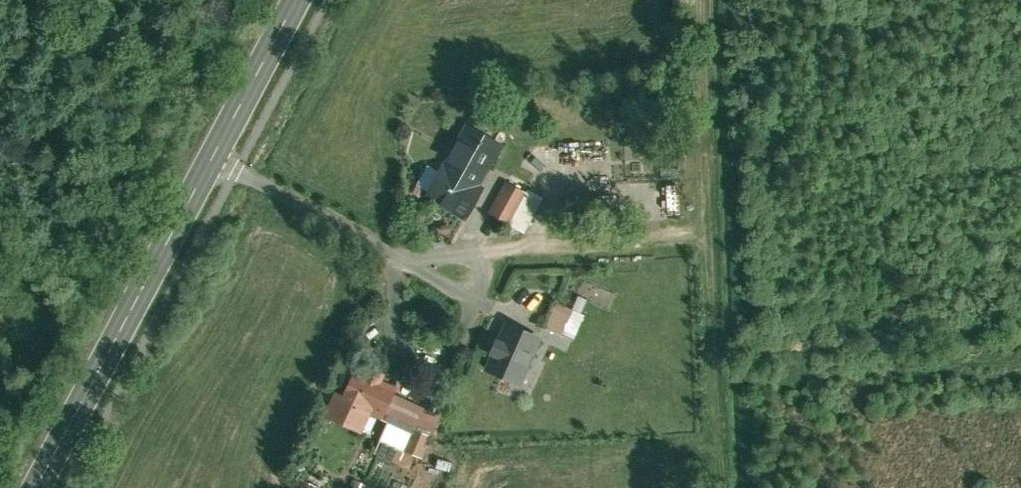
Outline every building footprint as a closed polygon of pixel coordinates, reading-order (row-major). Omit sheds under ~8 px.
[(485,183),(445,161),(427,193),(468,215),(485,183)] [(505,163),(487,197),(518,214),(537,181),(505,163)] [(543,324),(541,329),(560,337),(562,333),(573,310),(555,302),(545,325),(543,324)] [(609,326),(573,310),(562,333),(594,347),(597,345),(599,347),(609,326)] [(507,326),(536,340),(541,329),(543,324),(514,311),(507,326)] [(536,340),(507,326),(487,369),(519,383),(527,367),(539,341),(536,340)] [(594,347),(589,354),(598,362),(606,353),(599,347),(597,345),(594,347)] [(394,370),(380,364),(384,356),(369,349),(366,357),(352,351),(341,376),(333,373),(322,397),(360,414),(367,397),(408,415),(400,433),(420,442),(440,398),(391,376),(394,370)] [(598,362),(589,354),(581,362),(592,372),(600,364),(598,362)] [(541,374),(527,367),(519,383),(534,390),(541,374)] [(398,448),(381,441),(375,453),(392,460),(398,448)] [(354,463),(343,487),(366,487),(373,472),(354,463)] [(318,487),(300,479),(296,487),(317,487),(318,487)]
